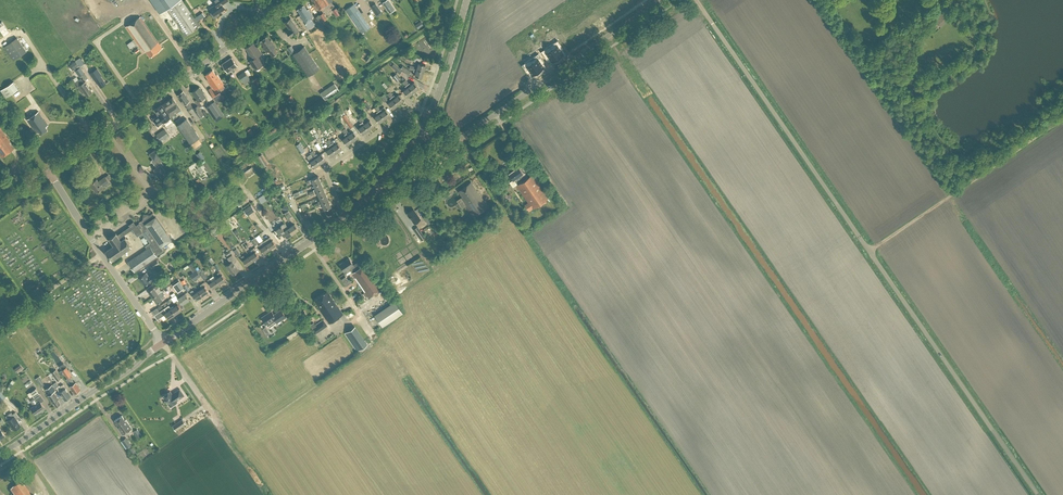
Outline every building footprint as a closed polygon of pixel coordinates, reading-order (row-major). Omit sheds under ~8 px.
[(183,0),(150,0),(159,14),(167,8),(186,35),(200,26),(183,0)] [(218,15),(218,14),(225,8),(222,4),(229,0),(213,0),(216,4),(210,8),(212,12),(211,13),(214,18),(218,15)] [(319,9),(320,9),(326,5),(329,2),(328,0),(314,0),(316,4),(315,4),(319,9)] [(390,0),(386,0),(383,2),(390,13),(396,9),(390,0)] [(605,5),(612,15),(618,11),(614,5),(617,3),(615,0),(607,0),(609,2),(605,5)] [(371,6),(377,15),(382,11),(376,2),(371,6)] [(305,21),(307,23),(306,24),(308,27),(314,23),(310,18),(314,15),(309,8),(308,9),(304,4),(297,9),(301,14),(300,15),(305,21)] [(354,4),(346,9),(362,31),(369,26),(354,4)] [(322,10),(318,13),(322,19),(326,17),(322,10)] [(943,10),(934,19),(939,25),(942,22),(945,25),(949,21),(946,18),(949,16),(943,10)] [(322,21),(322,20),(318,15),(314,18),(318,23),(323,30),(327,28),(322,21)] [(145,50),(150,56),(162,48),(140,16),(126,26),(141,48),(142,47),(144,51),(145,50)] [(584,19),(578,23),(586,34),(592,29),(588,23),(591,21),(587,16),(584,18),(584,19)] [(285,22),(290,30),(287,32),(290,36),(299,30),(291,18),(285,22)] [(17,20),(11,24),(13,28),(20,24),(17,20)] [(567,29),(561,34),(569,45),(575,40),(571,34),(574,32),(570,26),(567,29)] [(264,46),(263,47),(267,52),(269,51),(272,56),(278,52),(274,47),(275,46),(271,40),(270,40),(267,36),(260,41),(264,46)] [(4,47),(13,60),(26,51),(16,38),(4,47)] [(555,41),(549,45),(557,57),(563,53),(561,50),(559,47),(561,45),(558,40),(555,42),(555,41)] [(253,42),(246,47),(249,53),(248,53),(252,59),(249,61),(255,69),(263,64),(258,56),(262,53),(257,46),(256,46),(253,42)] [(544,49),(541,51),(545,56),(547,55),(552,61),(557,57),(549,45),(544,49)] [(304,46),(294,54),(309,76),(320,68),(304,46)] [(536,55),(530,59),(538,70),(544,67),(539,60),(542,58),(538,53),(536,55)] [(231,70),(233,72),(236,71),(234,68),(237,66),(232,57),(222,64),(228,72),(231,70)] [(524,63),(522,65),(525,70),(528,68),(533,74),(538,70),(530,59),(524,63)] [(71,64),(74,68),(79,65),(76,60),(71,64)] [(417,69),(424,71),(426,64),(419,62),(419,63),(417,69)] [(391,66),(400,74),(402,71),(394,63),(391,66)] [(409,74),(411,71),(403,65),(401,68),(409,74)] [(76,70),(80,76),(85,73),(81,67),(76,70)] [(96,79),(100,86),(106,83),(100,75),(101,74),(97,68),(90,73),(95,80),(96,79)] [(415,75),(422,77),(424,71),(417,69),(414,68),(414,70),(414,71),(416,72),(415,75)] [(208,79),(215,89),(223,83),(217,74),(216,75),(213,70),(206,75),(208,79)] [(243,80),(245,83),(251,79),(245,70),(238,75),(242,81),(243,80)] [(84,91),(87,96),(92,92),(85,81),(84,82),(81,78),(75,82),(78,86),(82,93),(84,91)] [(13,81),(1,90),(6,97),(18,88),(13,81)] [(409,86),(413,92),(419,87),(414,81),(409,86)] [(339,90),(334,83),(320,93),(325,99),(339,90)] [(403,90),(408,96),(413,92),(409,86),(403,90)] [(192,92),(199,101),(206,96),(199,87),(192,92)] [(218,90),(211,94),(217,103),(222,100),(221,98),(224,96),(222,93),(221,94),(218,90)] [(184,104),(185,104),(189,110),(193,107),(189,101),(190,100),(187,96),(186,97),(183,91),(178,94),(182,100),(181,100),(181,101),(183,104),(184,104)] [(389,92),(398,104),(403,100),(399,94),(396,97),(394,95),(393,95),(390,91),(389,92)] [(398,104),(389,92),(387,93),(391,97),(390,98),(392,100),(389,102),(388,102),(388,103),(393,108),(398,104)] [(162,104),(171,116),(181,109),(172,97),(162,104)] [(206,107),(214,119),(216,121),(225,116),(215,101),(206,107)] [(153,119),(158,126),(171,117),(162,104),(154,109),(159,115),(153,119)] [(207,114),(204,110),(202,112),(198,105),(193,108),(199,118),(204,115),(204,116),(207,114)] [(380,112),(384,118),(390,115),(386,108),(380,112)] [(39,110),(27,118),(36,132),(39,130),(41,133),(48,128),(46,125),(48,124),(39,110)] [(345,114),(343,111),(340,114),(345,121),(350,128),(353,126),(348,119),(349,118),(345,114)] [(375,116),(379,122),(384,118),(380,112),(375,116)] [(177,124),(190,143),(200,137),(187,118),(177,124)] [(364,123),(368,129),(374,126),(370,119),(364,123)] [(359,127),(363,133),(368,129),(364,123),(359,127)] [(0,127),(0,153),(2,156),(15,147),(0,127)] [(169,135),(165,129),(162,131),(156,135),(160,141),(169,135)] [(348,135),(352,141),(358,137),(354,131),(348,135)] [(343,139),(347,145),(352,141),(348,135),(343,139)] [(332,146),(336,152),(342,148),(338,142),(334,144),(333,142),(332,143),(329,139),(328,140),(332,146)] [(332,146),(328,140),(326,141),(329,145),(328,145),(330,148),(327,150),(331,156),(336,152),(332,146)] [(300,142),(296,145),(301,152),(305,150),(300,142)] [(156,148),(149,153),(153,159),(151,160),(156,167),(153,169),(158,176),(166,171),(162,166),(164,164),(161,161),(164,159),(161,155),(156,148)] [(316,157),(320,163),(326,159),(322,153),(316,157)] [(309,159),(314,167),(320,163),(316,157),(314,155),(313,156),(309,159)] [(243,172),(247,177),(255,171),(252,166),(243,172)] [(509,174),(513,180),(514,179),(517,184),(516,185),(528,202),(525,204),(529,211),(549,197),(533,173),(522,181),(519,176),(520,175),(523,173),(519,167),(509,174)] [(280,181),(275,173),(271,176),(277,184),(280,181)] [(91,183),(97,192),(103,188),(102,187),(109,182),(108,181),(105,176),(98,181),(97,179),(91,183)] [(314,185),(321,182),(318,176),(312,178),(312,179),(307,181),(308,184),(311,183),(310,182),(313,181),(314,185)] [(310,194),(323,188),(321,182),(314,185),(316,188),(313,189),(314,190),(309,192),(310,194)] [(477,190),(471,182),(458,191),(462,197),(461,197),(457,200),(462,208),(466,206),(472,214),(470,215),(472,217),(474,216),(474,217),(475,215),(476,216),(477,214),(488,206),(477,190)] [(320,197),(326,194),(323,188),(310,194),(311,195),(315,193),(315,194),(318,193),(320,197)] [(315,206),(328,200),(326,194),(320,197),(321,200),(318,201),(319,202),(314,204),(315,206)] [(323,205),(325,209),(331,206),(328,200),(315,206),(316,207),(320,205),(321,206),(323,205)] [(251,205),(244,210),(248,215),(255,210),(251,205)] [(293,215),(289,210),(285,213),(289,218),(290,218),(291,220),(292,220),(293,221),(295,219),(293,216),(293,215)] [(407,213),(414,223),(420,219),(415,211),(413,212),(412,210),(407,213)] [(164,250),(161,246),(172,239),(156,216),(153,212),(150,214),(147,214),(147,216),(145,217),(143,217),(143,219),(139,222),(139,223),(136,225),(134,222),(134,221),(129,224),(129,225),(130,226),(117,234),(116,233),(114,234),(109,238),(114,245),(105,251),(107,254),(106,254),(109,258),(110,257),(112,260),(132,246),(125,237),(123,239),(121,237),(132,229),(137,236),(143,232),(150,242),(145,245),(147,248),(147,249),(129,261),(130,264),(133,268),(135,271),(157,255),(156,255),(164,250)] [(284,234),(286,237),(292,233),(288,227),(288,228),(284,223),(275,229),(279,234),(281,236),(284,234)] [(288,227),(292,233),(298,229),(295,223),(288,227)] [(214,234),(215,236),(222,231),(218,226),(212,230),(213,232),(211,233),(212,235),(214,234)] [(416,227),(413,229),(421,240),(424,237),(416,227)] [(266,244),(270,249),(276,244),(272,239),(272,240),(270,236),(268,238),(270,241),(266,244)] [(260,248),(263,253),(270,249),(266,244),(262,246),(260,243),(258,245),(260,248)] [(236,248),(235,249),(233,246),(231,247),(234,250),(233,250),(238,256),(241,254),(236,248)] [(249,255),(253,260),(259,256),(255,251),(253,248),(251,250),(253,253),(249,255)] [(226,265),(232,274),(238,270),(233,263),(236,261),(232,254),(227,258),(230,262),(226,265)] [(243,260),(246,265),(253,260),(249,255),(245,258),(243,255),(241,256),(243,259),(243,260)] [(369,270),(365,264),(360,267),(357,262),(354,265),(349,258),(340,264),(345,273),(351,269),(352,272),(352,273),(365,293),(363,294),(365,296),(367,295),(369,297),(383,287),(373,273),(370,269),(369,270)] [(157,260),(150,264),(152,268),(159,263),(157,260)] [(192,263),(189,265),(193,272),(190,274),(194,280),(201,276),(196,269),(192,263)] [(207,277),(202,270),(199,273),(203,279),(207,277)] [(216,278),(219,283),(225,279),(222,274),(221,274),(219,271),(217,273),(219,276),(216,278)] [(139,277),(145,284),(155,277),(152,274),(150,276),(147,272),(139,277)] [(209,283),(213,288),(219,283),(216,278),(212,281),(210,278),(208,279),(210,282),(209,283)] [(173,285),(178,292),(184,288),(179,281),(173,285)] [(199,290),(202,295),(208,291),(205,286),(204,286),(202,283),(200,284),(202,288),(199,290)] [(149,290),(153,297),(158,293),(155,289),(158,287),(157,285),(154,287),(149,290)] [(170,287),(166,291),(170,296),(174,292),(170,287)] [(192,294),(196,299),(202,295),(199,290),(195,293),(193,290),(191,291),(193,294),(192,294)] [(320,309),(329,323),(343,313),(327,291),(315,300),(321,309),(320,309)] [(153,297),(157,303),(162,299),(165,297),(164,295),(161,297),(158,293),(153,297)] [(178,301),(180,303),(181,302),(182,305),(189,300),(185,293),(178,298),(180,300),(178,301)] [(171,308),(175,314),(182,309),(179,304),(180,304),(180,303),(178,301),(177,300),(174,302),(176,305),(171,308)] [(385,301),(372,308),(374,311),(387,304),(385,301)] [(395,301),(374,315),(382,326),(403,312),(395,301)] [(165,314),(168,319),(175,314),(171,308),(169,305),(154,315),(157,319),(165,314)] [(271,310),(261,317),(268,326),(276,321),(277,322),(286,316),(281,309),(274,314),(271,310)] [(295,325),(282,333),(286,340),(299,331),(295,325)] [(344,333),(357,351),(368,343),(355,326),(344,333)] [(62,370),(68,378),(72,375),(66,366),(62,370)] [(56,370),(52,372),(58,380),(61,378),(56,370)] [(71,378),(68,380),(71,385),(70,386),(72,389),(73,390),(75,393),(81,389),(76,382),(74,383),(71,378)] [(59,385),(56,387),(65,400),(71,396),(63,384),(60,386),(59,385)] [(53,403),(54,402),(56,406),(60,403),(58,399),(59,398),(54,391),(56,390),(52,385),(46,389),(48,393),(47,394),(48,395),(53,403)] [(31,407),(35,414),(41,410),(42,410),(45,408),(41,402),(44,400),(40,393),(36,388),(30,392),(34,397),(38,402),(31,407)] [(184,395),(180,388),(172,394),(170,391),(163,396),(170,406),(177,401),(177,400),(184,395)] [(8,409),(14,406),(10,399),(4,402),(8,409)] [(8,420),(14,430),(21,425),(16,419),(19,417),(15,412),(12,414),(11,412),(5,416),(8,420)] [(117,425),(123,433),(123,434),(133,428),(127,419),(126,420),(122,415),(115,420),(118,425),(117,425)] [(183,418),(173,425),(176,430),(186,423),(183,418)] [(126,437),(122,440),(127,447),(131,444),(126,437)] [(23,483),(11,492),(13,494),(31,494),(23,483)]
